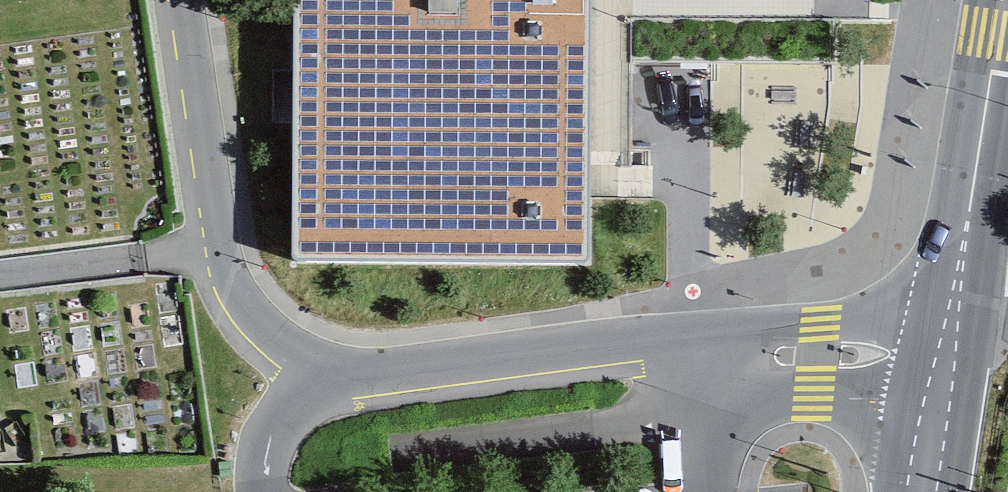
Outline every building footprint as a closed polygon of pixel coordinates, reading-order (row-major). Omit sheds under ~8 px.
[(292,262),(589,265),(591,0),(294,0),(292,262)]
